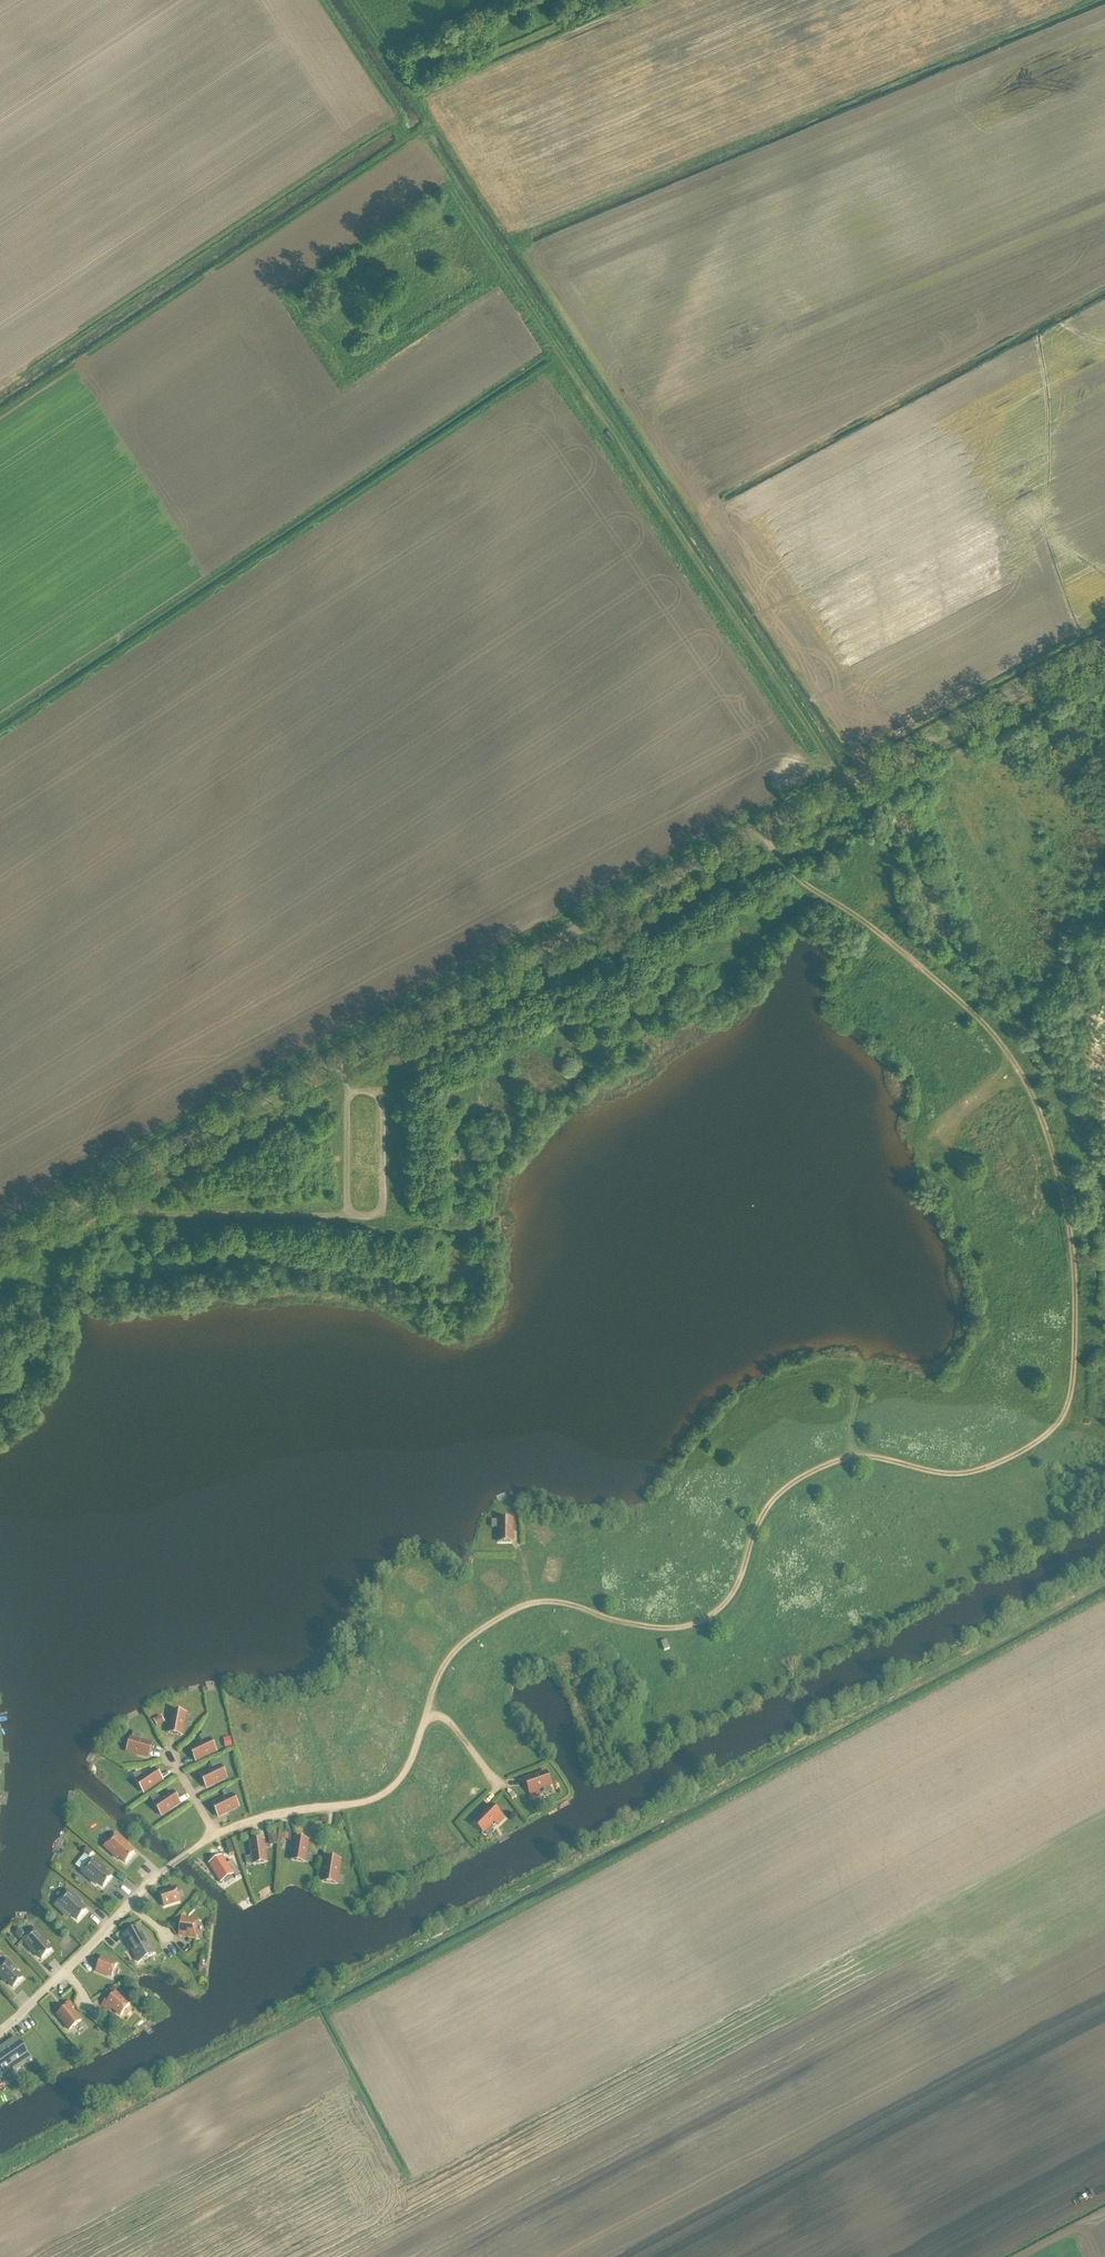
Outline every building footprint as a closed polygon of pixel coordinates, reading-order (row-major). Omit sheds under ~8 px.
[(499,1543),(512,1543),(511,1523),(498,1523),(499,1543)] [(172,1713),(168,1734),(181,1737),(186,1715),(172,1713)] [(157,1719),(159,1726),(167,1723),(164,1716),(157,1719)] [(233,1736),(225,1738),(227,1748),(235,1746),(233,1736)] [(131,1740),(127,1753),(149,1758),(152,1746),(131,1740)] [(210,1741),(190,1750),(196,1762),(216,1753),(210,1741)] [(221,1767),(201,1777),(207,1789),(226,1779),(221,1767)] [(136,1783),(144,1794),(162,1782),(155,1771),(136,1783)] [(525,1781),(530,1794),(550,1787),(546,1774),(525,1781)] [(154,1806),(161,1817),(180,1805),(172,1793),(154,1806)] [(232,1796),(212,1806),(218,1818),(238,1808),(232,1796)] [(474,1824),(483,1833),(493,1823),(498,1827),(505,1821),(500,1816),(491,1807),(474,1824)] [(272,1845),(280,1844),(279,1831),(271,1832),(272,1845)] [(104,1848),(117,1860),(119,1858),(125,1864),(134,1855),(124,1846),(125,1844),(116,1835),(104,1848)] [(295,1840),(291,1862),(305,1864),(308,1842),(295,1840)] [(263,1842),(250,1844),(253,1866),(266,1864),(263,1842)] [(90,1858),(93,1854),(88,1849),(84,1854),(92,1860),(81,1873),(96,1885),(97,1884),(103,1889),(111,1879),(98,1868),(100,1866),(90,1858)] [(221,1857),(209,1865),(221,1884),(233,1877),(235,1880),(241,1876),(232,1862),(227,1865),(221,1857)] [(325,1859),(321,1881),(337,1884),(340,1862),(325,1859)] [(175,1889),(160,1894),(164,1908),(180,1903),(175,1889)] [(69,1892),(57,1905),(70,1917),(71,1915),(78,1921),(87,1912),(76,1903),(78,1901),(69,1892)] [(181,1919),(179,1937),(196,1939),(198,1922),(181,1919)] [(154,1955),(140,1929),(124,1937),(139,1963),(154,1955)] [(33,1950),(42,1960),(51,1952),(46,1945),(47,1944),(36,1930),(26,1939),(20,1931),(15,1935),(20,1940),(21,1939),(24,1941),(23,1942),(31,1951),(33,1950)] [(102,1959),(96,1972),(111,1978),(117,1965),(102,1959)] [(2,1980),(3,1978),(13,1989),(22,1980),(16,1973),(18,1971),(7,1961),(0,1967),(0,1978),(2,1980)] [(105,2002),(102,2006),(109,2012),(112,2009),(121,2017),(130,2005),(115,1994),(108,2004),(105,2002)] [(67,2008),(57,2016),(70,2031),(81,2022),(71,2010),(74,2008),(70,2003),(65,2006),(67,2008)] [(10,2071),(12,2074),(31,2061),(16,2039),(0,2050),(0,2078),(10,2071)]
